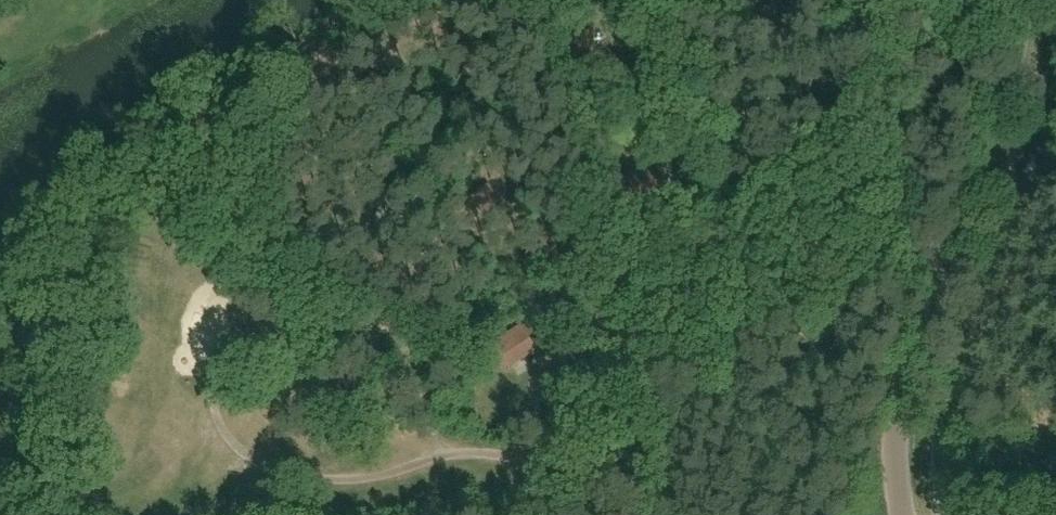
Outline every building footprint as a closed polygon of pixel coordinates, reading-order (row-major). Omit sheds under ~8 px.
[(745,11),(756,8),(756,10),(781,4),(780,0),(743,0),(745,11)] [(10,43),(18,31),(7,23),(0,33),(0,37),(10,43)] [(561,59),(575,54),(581,73),(602,65),(591,32),(558,43),(561,59)] [(634,176),(632,171),(613,177),(624,212),(642,207),(641,201),(666,194),(658,170),(634,176)] [(523,332),(497,349),(509,368),(535,351),(523,332)]
